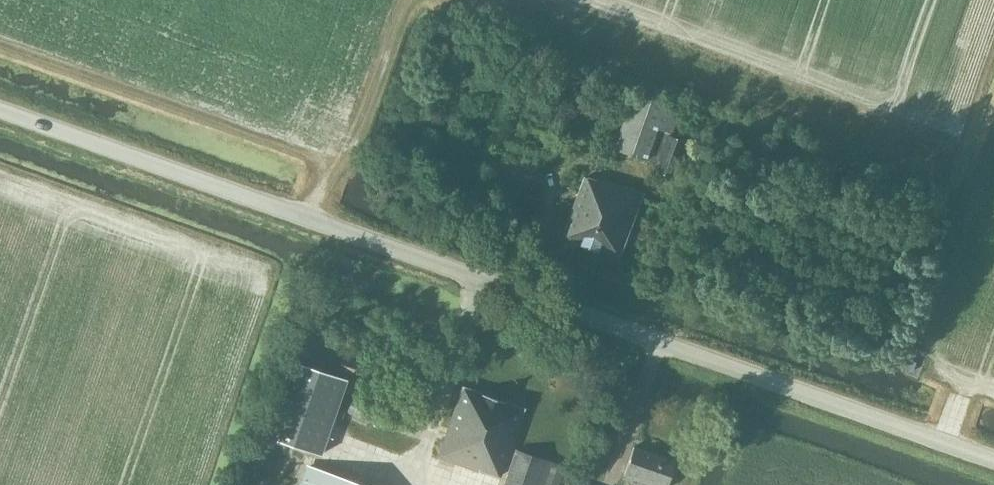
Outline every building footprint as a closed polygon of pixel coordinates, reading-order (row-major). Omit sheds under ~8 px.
[(657,169),(677,177),(687,151),(686,150),(689,144),(671,138),(683,104),(636,88),(614,148),(659,164),(657,169)] [(564,236),(621,257),(645,192),(605,178),(603,181),(589,177),(588,178),(586,177),(564,236)] [(356,363),(341,357),(337,369),(352,374),(356,363)] [(263,436),(320,455),(346,380),(289,360),(263,436)] [(439,455),(501,478),(525,409),(462,386),(439,455)] [(348,413),(369,423),(376,405),(355,396),(348,413)] [(649,484),(667,484),(676,460),(635,445),(624,476),(649,484)] [(565,466),(516,449),(504,484),(559,484),(565,466)] [(308,468),(303,484),(360,484),(308,468)]
